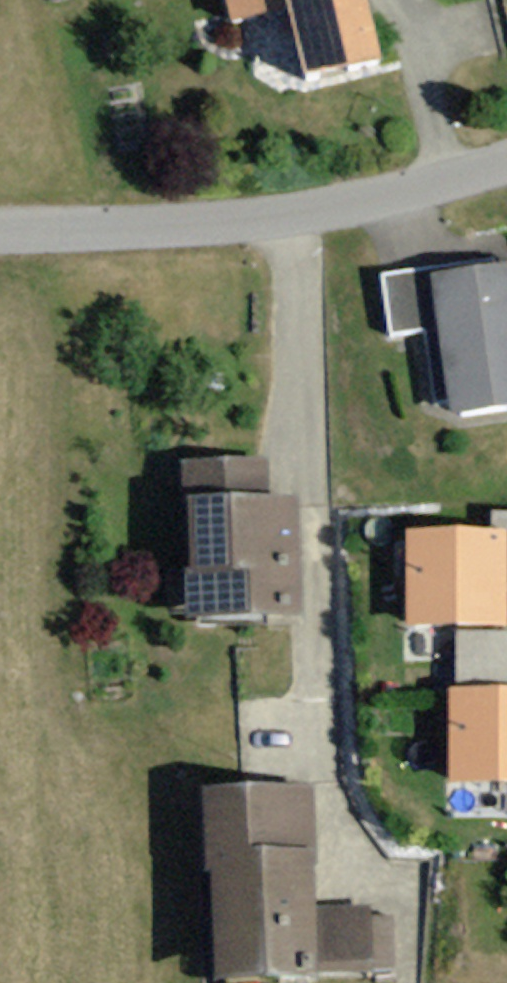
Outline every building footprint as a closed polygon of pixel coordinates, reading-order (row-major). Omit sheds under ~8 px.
[(228,15),(277,4),(295,81),(381,62),(367,0),(225,0),(228,15)] [(417,270),(433,413),(506,405),(506,259),(417,270)] [(267,453),(172,456),(177,612),(290,608),(286,496),(268,497),(267,453)] [(492,530),(502,530),(502,581),(506,581),(506,506),(493,506),(492,530)] [(492,530),(404,532),(406,628),(453,628),(504,628),(502,581),(502,530),(492,530)] [(453,628),(452,685),(506,685),(506,628),(504,628),(453,628)] [(452,685),(452,780),(506,781),(506,685),(452,685)] [(303,784),(200,790),(210,975),(384,965),(380,903),(310,907),(303,784)] [(478,784),(478,807),(506,808),(506,785),(478,784)]
